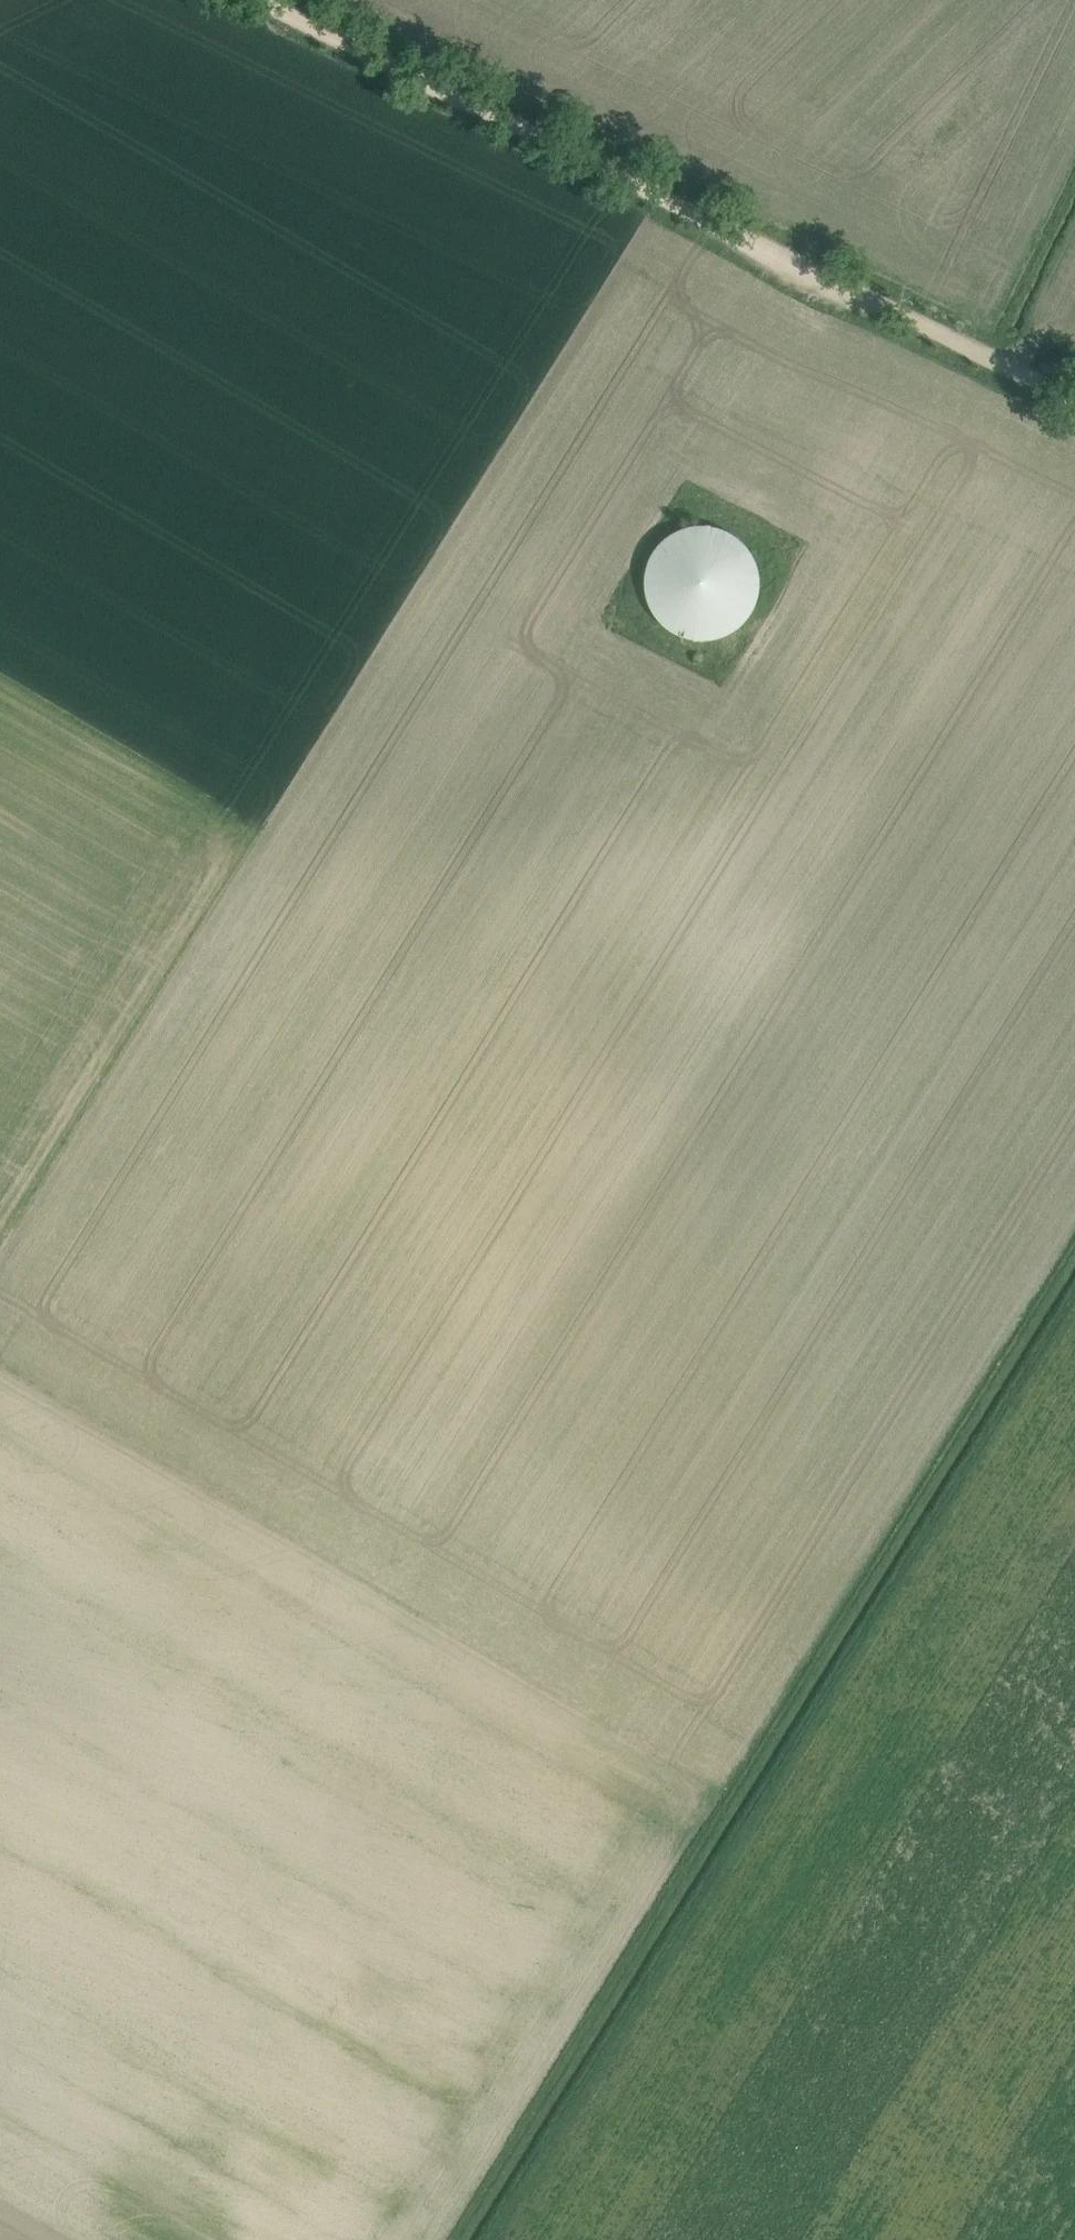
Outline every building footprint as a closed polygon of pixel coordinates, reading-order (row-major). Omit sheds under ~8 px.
[(702,641),(710,641),(720,639),(731,634),(744,625),(754,613),(760,598),(761,579),(758,562),(750,549),(739,537),(727,530),(713,526),(702,525),(692,527),(680,530),(671,535),(661,544),(654,555),(647,571),(645,581),(646,591),(649,604),(653,613),(660,621),(667,628),(677,634),(691,639),(702,641)]
